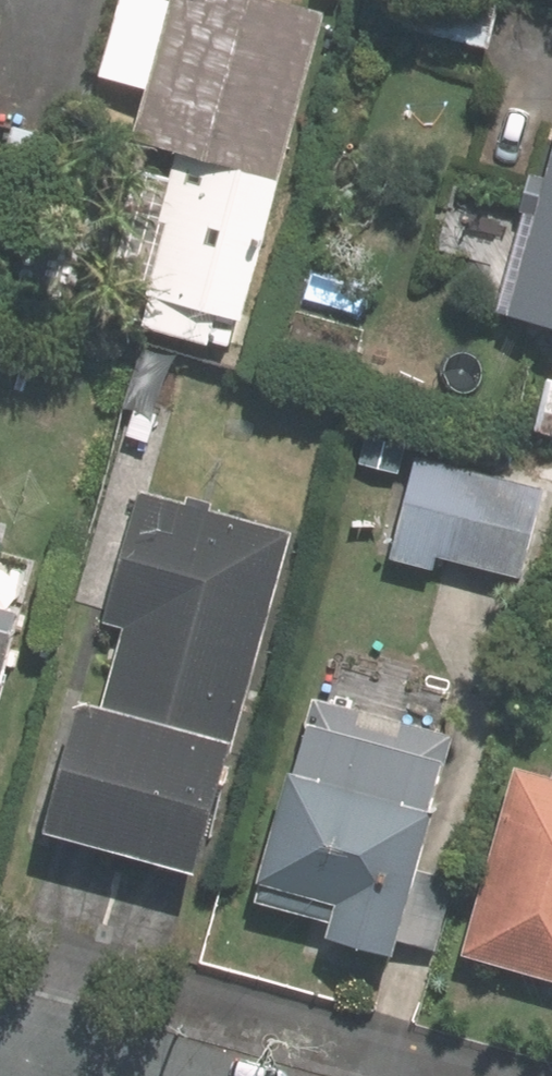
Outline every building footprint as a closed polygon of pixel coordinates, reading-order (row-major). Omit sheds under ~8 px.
[(338,9),(305,0),(177,0),(169,32),(140,49),(122,121),(153,130),(105,303),(217,336),(218,331),(245,338),(338,9)] [(492,0),(416,0),(411,22),(495,41),(504,2),(492,0)] [(544,174),(508,304),(551,316),(551,176),(544,174)] [(501,191),(483,205),(493,220),(513,206),(501,191)] [(423,457),(397,551),(434,561),(438,546),(536,574),(551,516),(551,487),(423,457)] [(235,736),(292,529),(152,491),(117,618),(136,623),(114,703),(100,700),(65,824),(228,869),(262,745),(235,736)] [(25,636),(0,629),(0,725),(25,636)] [(453,737),(321,701),(269,892),(351,916),(346,934),(403,949),(408,938),(432,945),(451,877),(426,871),(442,808),(433,806),(453,737)] [(479,949),(551,970),(551,779),(528,772),(479,949)]
